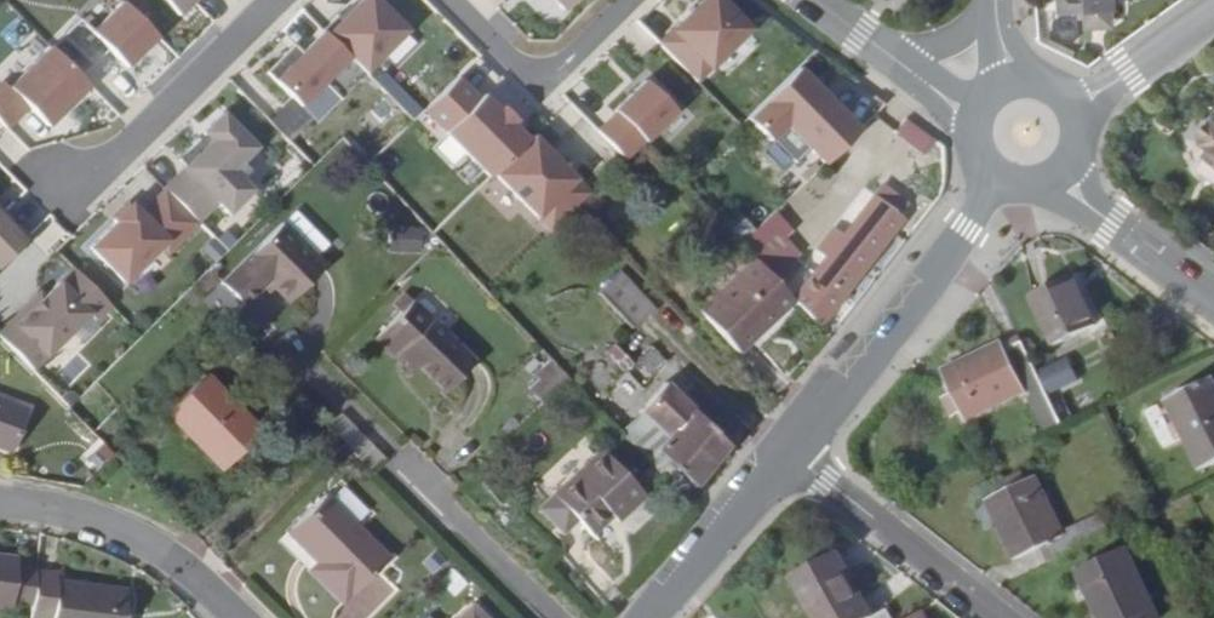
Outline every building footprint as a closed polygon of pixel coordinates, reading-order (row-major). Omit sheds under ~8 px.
[(89,24),(76,11),(56,31),(86,61),(102,45),(106,49),(110,45),(123,59),(154,28),(127,0),(113,0),(89,24)] [(364,67),(407,24),(383,0),(353,0),(342,11),(338,7),(321,23),(323,25),(364,67)] [(338,7),(342,11),(353,0),(345,0),(338,7)] [(657,38),(695,78),(750,25),(726,0),(697,0),(657,38)] [(287,42),(264,65),(298,100),(321,77),(338,94),(365,68),(364,67),(323,25),(300,47),(296,51),(287,42)] [(85,77),(47,38),(6,79),(0,73),(0,117),(3,120),(25,98),(44,118),(85,77)] [(134,57),(151,73),(169,54),(152,38),(134,57)] [(292,38),(287,42),(296,51),(300,47),(292,38)] [(791,71),(812,92),(819,86),(798,64),(791,71)] [(422,105),(492,168),(495,165),(527,134),(510,118),(497,104),(482,89),(478,92),(457,71),(422,105)] [(791,71),(746,114),(768,137),(771,134),(795,159),(809,145),(823,160),(858,127),(819,86),(812,92),(791,71)] [(380,84),(398,102),(407,94),(389,75),(380,84)] [(594,125),(623,154),(673,106),(643,75),(594,125)] [(500,101),(497,104),(510,118),(514,114),(500,101)] [(161,180),(194,215),(214,194),(224,205),(248,182),(238,171),(246,162),(238,154),(253,139),(219,104),(199,124),(202,126),(208,132),(183,157),(161,180)] [(937,138),(908,116),(899,128),(928,150),(937,138)] [(176,151),(183,157),(208,132),(202,126),(176,151)] [(1203,141),(1204,147),(1213,156),(1213,126),(1203,141)] [(527,134),(495,165),(552,225),(588,188),(557,156),(555,158),(545,148),(548,146),(532,129),(527,134)] [(557,156),(548,146),(545,148),(555,158),(557,156)] [(194,215),(161,180),(136,205),(126,195),(109,212),(111,214),(85,239),(119,274),(155,239),(163,247),(194,215)] [(819,242),(830,250),(799,288),(827,311),(906,215),(899,210),(906,200),(884,183),(845,232),(835,223),(819,242)] [(24,227),(0,204),(0,251),(24,227)] [(269,292),(275,287),(289,300),(325,266),(282,221),(246,256),(223,281),(243,302),(262,285),(269,292)] [(385,224),(384,250),(418,252),(419,225),(385,224)] [(743,349),(797,298),(757,256),(703,309),(743,349)] [(0,318),(0,332),(28,360),(84,306),(90,313),(106,298),(68,260),(42,285),(26,301),(21,297),(0,318)] [(1081,274),(1040,293),(1061,342),(1103,323),(1081,274)] [(608,300),(634,328),(635,327),(655,306),(630,280),(608,300)] [(38,281),(21,297),(26,301),(42,285),(38,281)] [(425,325),(429,320),(410,301),(406,305),(425,325)] [(398,353),(413,367),(442,395),(473,364),(429,320),(425,325),(406,305),(373,338),(393,358),(398,353)] [(635,327),(634,328),(609,351),(619,362),(628,353),(636,361),(653,345),(635,327)] [(1028,340),(1025,333),(1010,341),(1013,347),(1028,340)] [(1050,429),(1066,422),(1028,340),(1013,347),(1010,341),(950,369),(959,389),(968,408),(971,415),(1031,387),(1050,429)] [(408,373),(413,367),(398,353),(393,358),(408,373)] [(536,402),(565,380),(550,361),(521,382),(536,402)] [(167,412),(223,468),(260,430),(204,374),(167,412)] [(1171,399),(1204,469),(1213,465),(1213,378),(1171,399)] [(619,428),(680,491),(727,445),(667,381),(619,428)] [(0,387),(0,435),(13,440),(29,398),(0,387)] [(961,411),(968,408),(959,389),(953,392),(961,411)] [(598,446),(551,491),(589,530),(609,510),(615,516),(642,489),(598,446)] [(645,480),(658,468),(647,457),(635,469),(645,480)] [(1050,542),(1057,559),(1111,533),(1102,513),(1066,530),(1039,474),(993,496),(1021,555),(1050,542)] [(326,492),(287,530),(316,560),(308,567),(341,602),(388,557),(326,492)] [(432,566),(445,553),(435,543),(422,557),(432,566)] [(35,561),(14,559),(15,551),(0,549),(0,602),(7,603),(9,594),(30,597),(35,561)] [(1074,573),(1096,617),(1153,617),(1120,551),(1074,573)] [(887,609),(874,616),(849,575),(847,576),(834,554),(793,576),(816,617),(892,617),(887,609)] [(35,561),(30,597),(28,613),(50,615),(49,617),(121,617),(126,583),(55,572),(56,565),(35,561)] [(447,567),(434,580),(451,596),(463,583),(447,567)] [(472,604),(458,617),(486,617),(472,604)]
